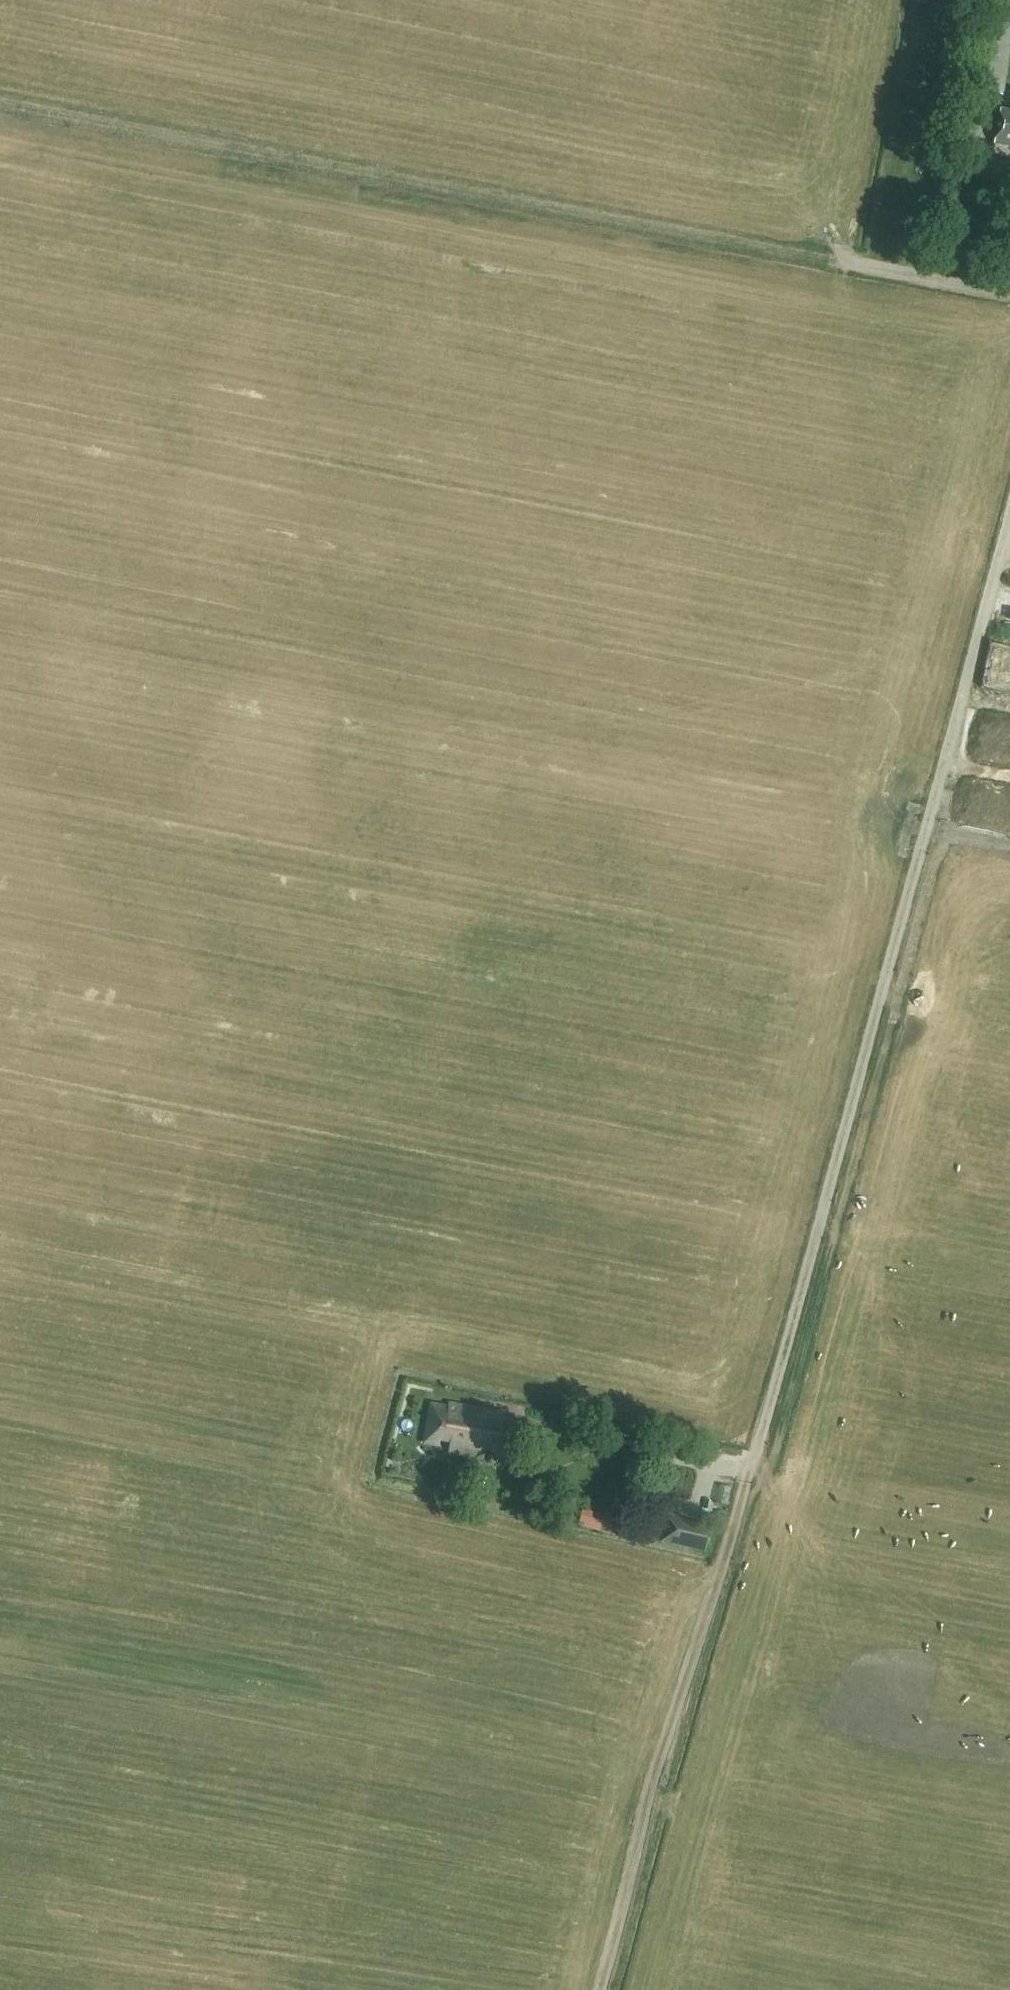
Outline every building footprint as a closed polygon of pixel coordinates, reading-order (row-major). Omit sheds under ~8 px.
[(1005,34),(982,30),(974,86),(998,89),(1005,34)] [(1009,146),(1009,111),(1001,109),(994,143),(1009,146)] [(484,1458),(484,1454),(485,1451),(495,1453),(495,1455),(514,1459),(521,1423),(498,1419),(499,1414),(450,1405),(449,1409),(432,1405),(425,1441),(439,1444),(440,1439),(452,1441),(450,1452),(484,1458)] [(579,1525),(587,1528),(587,1529),(617,1537),(623,1516),(603,1511),(602,1513),(592,1510),(591,1513),(583,1510),(579,1525)] [(667,1517),(661,1540),(704,1551),(709,1527),(667,1517)]
